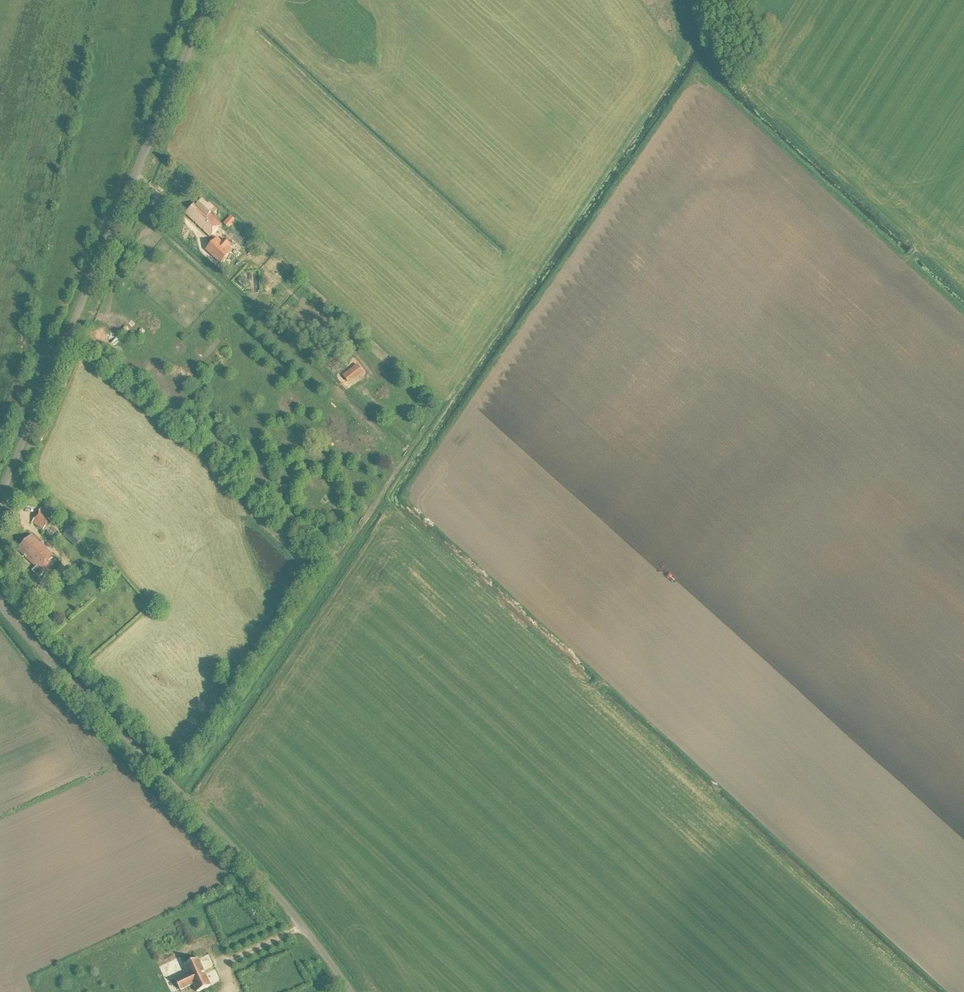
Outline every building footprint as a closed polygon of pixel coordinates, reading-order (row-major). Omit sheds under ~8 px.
[(194,205),(186,214),(210,237),(220,225),(209,215),(212,212),(214,214),(216,211),(209,205),(208,206),(202,201),(196,207),(194,205)] [(228,228),(235,220),(230,216),(223,224),(228,228)] [(205,251),(220,265),(232,252),(228,248),(230,245),(224,239),(222,242),(217,238),(205,251)] [(357,365),(342,376),(348,383),(362,372),(357,365)] [(53,516),(45,510),(42,508),(33,523),(44,530),(46,527),(53,516)] [(32,536),(18,550),(45,576),(54,566),(50,562),(54,558),(32,536)] [(185,967),(190,976),(177,982),(181,991),(194,986),(197,991),(202,991),(212,987),(199,960),(185,967)]
